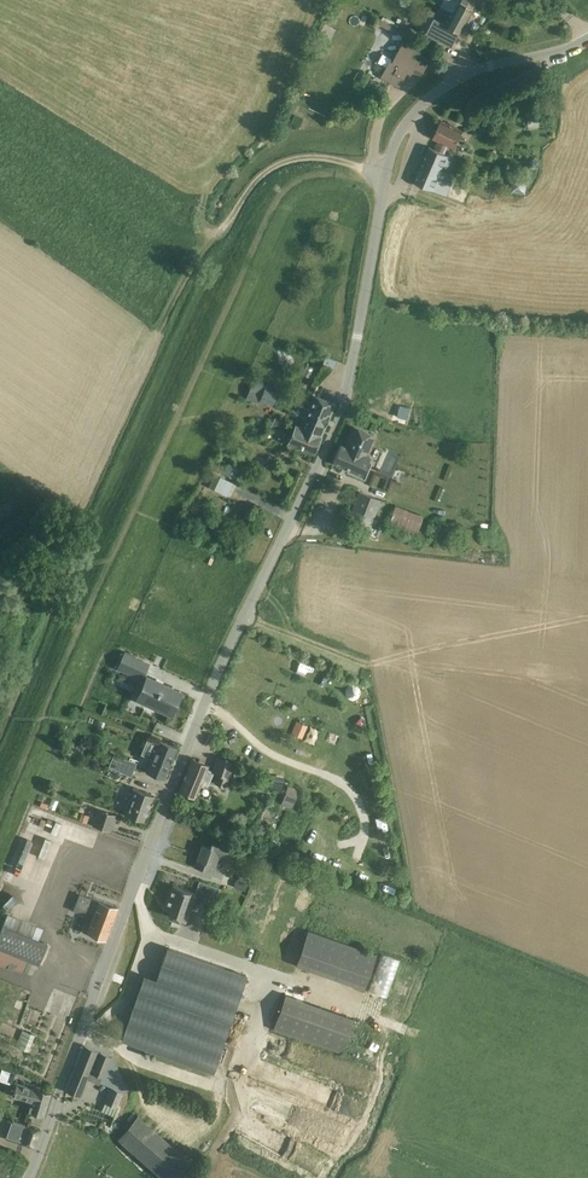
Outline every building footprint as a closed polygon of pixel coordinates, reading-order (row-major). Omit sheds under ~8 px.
[(472,9),(477,0),(444,0),(441,6),(455,13),(461,3),(472,9)] [(461,3),(455,13),(449,25),(460,32),(472,9),(461,3)] [(449,25),(455,13),(441,6),(437,13),(431,9),(420,29),(452,47),(460,32),(449,25)] [(480,30),(487,17),(480,13),(473,26),(480,30)] [(410,33),(401,28),(398,34),(406,38),(407,36),(408,36),(410,33)] [(384,68),(382,73),(382,78),(388,81),(391,80),(400,85),(408,70),(419,77),(422,72),(412,67),(413,66),(423,71),(429,59),(420,55),(425,45),(419,42),(410,37),(408,36),(407,36),(406,38),(394,61),(391,59),(386,67),(384,68)] [(455,148),(463,130),(441,120),(433,138),(439,141),(435,149),(445,153),(448,145),(455,148)] [(461,160),(445,153),(435,149),(429,147),(414,182),(446,196),(461,160)] [(510,192),(526,192),(526,185),(519,185),(519,178),(511,177),(510,192)] [(326,356),(323,364),(334,368),(337,361),(326,356)] [(260,401),(272,405),(277,393),(264,389),(265,385),(254,382),(247,400),(259,404),(260,401)] [(287,443),(313,454),(335,404),(312,395),(307,408),(302,406),(298,415),(306,418),(301,427),(295,425),(287,443)] [(268,417),(264,434),(284,439),(288,421),(268,417)] [(340,445),(333,462),(362,475),(370,457),(365,455),(374,435),(354,427),(345,447),(340,445)] [(239,468),(228,463),(223,473),(234,478),(239,468)] [(370,526),(380,500),(359,491),(349,517),(370,526)] [(424,516),(396,505),(389,525),(416,535),(424,516)] [(116,668),(128,673),(135,658),(123,653),(116,668)] [(147,677),(137,698),(145,702),(154,706),(171,714),(181,693),(147,677)] [(362,718),(350,719),(351,731),(363,730),(362,718)] [(297,721),(291,732),(302,737),(307,725),(297,721)] [(176,747),(159,740),(146,773),(163,780),(176,747)] [(111,767),(131,777),(135,765),(115,757),(111,767)] [(214,782),(224,786),(233,763),(218,757),(212,772),(213,772),(218,774),(214,782)] [(213,772),(212,772),(206,770),(208,766),(192,759),(179,790),(195,797),(201,784),(207,786),(213,772)] [(268,777),(268,786),(284,786),(284,777),(268,777)] [(292,809),(299,790),(288,786),(282,805),(292,809)] [(132,787),(126,803),(123,813),(126,814),(144,821),(154,795),(132,787)] [(92,825),(110,831),(116,815),(97,809),(92,825)] [(80,820),(87,822),(90,816),(83,813),(80,820)] [(77,843),(82,827),(44,814),(38,832),(34,831),(30,842),(27,841),(18,866),(45,875),(49,863),(54,865),(59,850),(47,846),(51,834),(77,843)] [(210,847),(202,844),(194,867),(212,873),(217,859),(228,863),(232,850),(211,842),(210,847)] [(61,866),(66,869),(70,859),(65,857),(61,866)] [(234,888),(245,892),(248,885),(236,881),(234,888)] [(169,916),(173,917),(185,921),(195,893),(173,885),(165,908),(171,910),(169,916)] [(106,940),(118,908),(79,894),(76,903),(95,910),(86,933),(106,940)] [(0,931),(0,948),(39,965),(47,944),(37,940),(42,928),(7,914),(0,931)] [(376,955),(308,930),(295,965),(364,989),(376,955)] [(290,957),(295,959),(301,945),(296,943),(290,957)] [(121,1040),(212,1071),(246,975),(167,948),(153,987),(141,983),(121,1040)] [(285,994),(273,1029),(291,1035),(303,1001),(285,994)] [(35,1035),(23,1030),(16,1046),(28,1051),(35,1035)] [(111,1056),(84,1045),(66,1091),(79,1096),(89,1072),(102,1077),(111,1056)] [(0,1078),(0,1080),(11,1082),(13,1071),(2,1068),(0,1078)] [(16,1083),(12,1095),(32,1101),(28,1112),(43,1116),(50,1093),(43,1091),(43,1090),(42,1089),(42,1090),(36,1089),(35,1089),(16,1083)] [(116,1107),(122,1092),(111,1087),(105,1102),(116,1107)] [(34,1146),(39,1131),(27,1127),(22,1142),(34,1146)]
